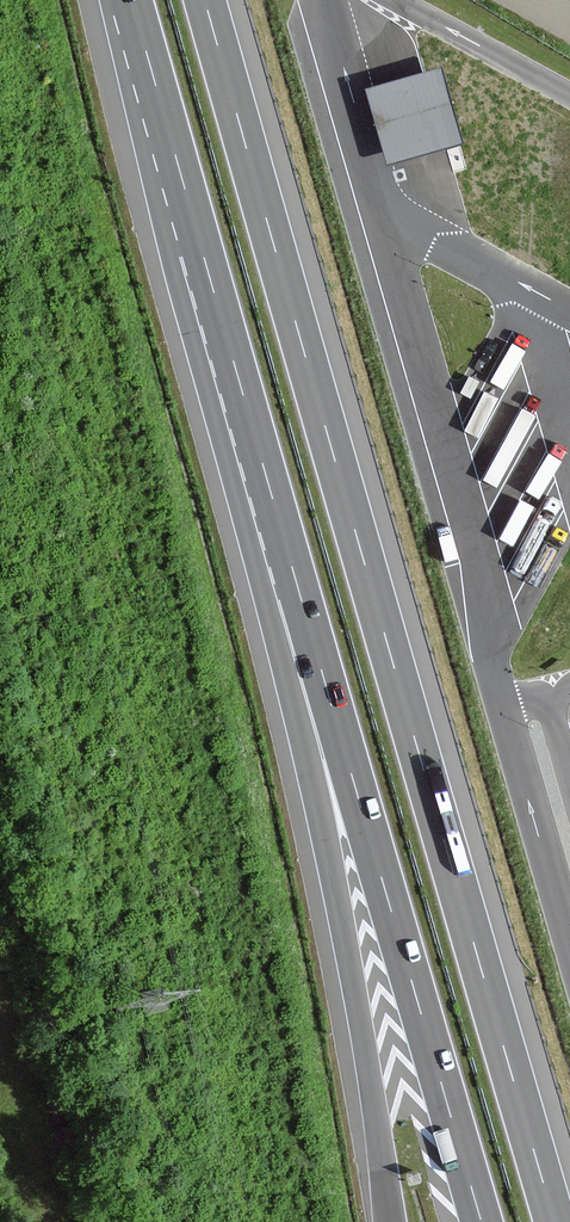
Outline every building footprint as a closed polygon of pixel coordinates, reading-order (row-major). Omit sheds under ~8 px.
[(440,69),(366,90),(387,164),(461,144),(440,69)]
